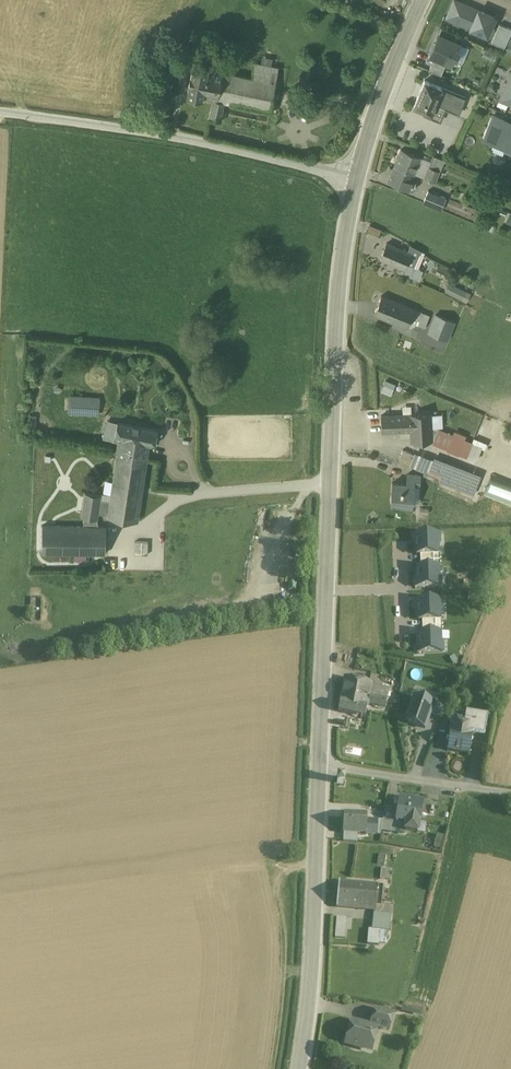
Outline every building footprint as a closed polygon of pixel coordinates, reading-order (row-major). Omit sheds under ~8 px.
[(459,1),(456,0),(453,0),(446,17),(470,28),(478,9),(459,1)] [(495,17),(478,9),(470,28),(487,35),(495,17)] [(499,23),(491,41),(495,43),(504,47),(510,33),(510,28),(499,23)] [(439,33),(434,45),(457,54),(461,42),(439,33)] [(434,45),(429,57),(452,67),(457,54),(434,45)] [(208,65),(193,62),(186,95),(202,99),(202,97),(208,68),(208,65)] [(279,66),(256,62),(253,76),(276,81),(279,66)] [(223,71),(208,68),(202,97),(213,100),(217,100),(223,71)] [(253,76),(223,71),(217,100),(225,102),(268,110),(268,113),(270,113),(276,81),(253,76)] [(500,99),(510,104),(510,73),(500,99)] [(442,86),(425,79),(414,105),(427,110),(426,113),(441,119),(446,108),(435,103),(442,86)] [(465,96),(442,86),(435,103),(446,108),(458,113),(465,96)] [(217,100),(213,100),(210,115),(221,117),(225,102),(217,100)] [(493,115),(483,137),(506,147),(505,150),(510,153),(510,123),(493,115)] [(420,157),(401,149),(394,165),(414,173),(420,157)] [(444,160),(433,156),(430,161),(428,166),(439,171),(444,160)] [(420,157),(414,173),(424,178),(430,161),(420,157)] [(414,173),(394,165),(388,181),(410,190),(414,189),(416,185),(414,181),(411,180),(414,173)] [(439,171),(428,166),(424,178),(435,182),(439,171)] [(446,198),(428,190),(423,202),(441,210),(446,198)] [(381,230),(370,225),(367,231),(378,235),(381,230)] [(407,252),(387,243),(380,258),(404,268),(404,269),(407,263),(418,268),(423,256),(425,252),(411,245),(407,252)] [(418,268),(407,263),(404,269),(404,268),(402,272),(402,273),(418,280),(422,270),(418,268)] [(470,294),(449,283),(445,291),(466,301),(470,294)] [(414,309),(381,296),(374,315),(407,328),(411,317),(410,317),(414,309)] [(421,312),(414,309),(410,317),(411,317),(418,320),(421,312)] [(429,315),(421,312),(418,320),(416,324),(425,327),(429,315)] [(454,322),(436,315),(429,332),(447,339),(454,322)] [(396,385),(385,380),(380,391),(391,396),(396,385)] [(98,400),(70,398),(69,411),(97,413),(98,400)] [(430,413),(381,416),(382,432),(411,430),(412,442),(431,441),(430,413)] [(156,430),(118,423),(115,436),(149,443),(154,444),(156,430)] [(472,444),(434,429),(433,429),(434,442),(467,456),(472,444)] [(149,443),(119,437),(116,457),(115,457),(116,458),(110,501),(107,515),(107,516),(138,521),(149,443)] [(414,455),(403,450),(400,456),(412,461),(414,455)] [(400,456),(398,462),(409,467),(412,461),(400,456)] [(480,477),(436,459),(435,462),(428,460),(427,462),(424,460),(422,465),(444,474),(442,480),(473,493),(480,477)] [(421,474),(407,473),(406,483),(414,484),(414,487),(420,487),(421,474)] [(482,492),(510,503),(510,481),(489,473),(482,492)] [(406,483),(392,482),(390,504),(412,505),(414,487),(414,484),(406,483)] [(101,495),(85,492),(81,516),(83,517),(97,519),(98,513),(100,499),(101,495)] [(110,501),(100,499),(98,513),(107,515),(110,501)] [(428,515),(429,507),(420,506),(419,514),(428,515)] [(97,519),(83,517),(83,526),(97,526),(97,519)] [(83,526),(42,525),(41,552),(105,553),(106,526),(97,526),(83,526)] [(439,534),(413,535),(413,541),(416,544),(416,554),(420,554),(438,554),(437,545),(439,544),(439,534)] [(438,567),(420,567),(417,568),(417,578),(415,581),(415,587),(441,587),(440,577),(439,575),(438,567)] [(441,600),(415,600),(415,606),(418,609),(418,620),(422,620),(440,619),(439,611),(441,609),(441,600)] [(440,632),(422,633),(419,633),(419,644),(416,647),(416,653),(443,652),(442,643),(440,641),(440,632)] [(347,679),(343,701),(368,708),(370,704),(373,705),(372,709),(384,713),(391,691),(347,679)] [(405,723),(426,730),(435,704),(414,697),(405,723)] [(343,701),(341,700),(338,711),(365,719),(368,708),(343,701)] [(461,721),(452,720),(450,731),(447,750),(469,754),(474,729),(476,716),(475,715),(475,719),(472,717),(470,715),(467,714),(467,715),(462,714),(461,721)] [(487,717),(476,716),(474,729),(485,732),(487,717)] [(447,720),(441,719),(438,732),(445,733),(447,720)] [(423,803),(400,800),(397,820),(408,822),(407,832),(418,833),(419,823),(420,823),(423,803)] [(395,810),(386,808),(383,822),(392,824),(395,810)] [(366,815),(343,814),(343,832),(357,832),(366,832),(374,832),(374,828),(374,827),(374,822),(366,822),(366,815)] [(392,824),(383,822),(382,829),(382,831),(390,832),(392,824)] [(357,832),(344,832),(344,842),(357,843),(357,832)] [(442,836),(436,835),(433,849),(439,850),(442,836)] [(386,857),(379,855),(377,864),(384,865),(386,857)] [(390,870),(381,869),(380,879),(389,880),(390,870)] [(377,886),(339,882),(337,907),(375,910),(377,886)] [(390,915),(374,914),(372,930),(381,931),(389,932),(390,915)] [(346,919),(336,918),(334,937),(344,938),(346,919)] [(372,930),(368,930),(367,945),(379,946),(381,931),(372,930)] [(418,1016),(419,1012),(401,1007),(400,1012),(418,1016)] [(393,1015),(374,1010),(370,1025),(369,1026),(378,1028),(389,1031),(393,1015)] [(367,1027),(351,1023),(346,1044),(368,1050),(371,1038),(373,1038),(376,1036),(378,1028),(369,1026),(367,1027)]
